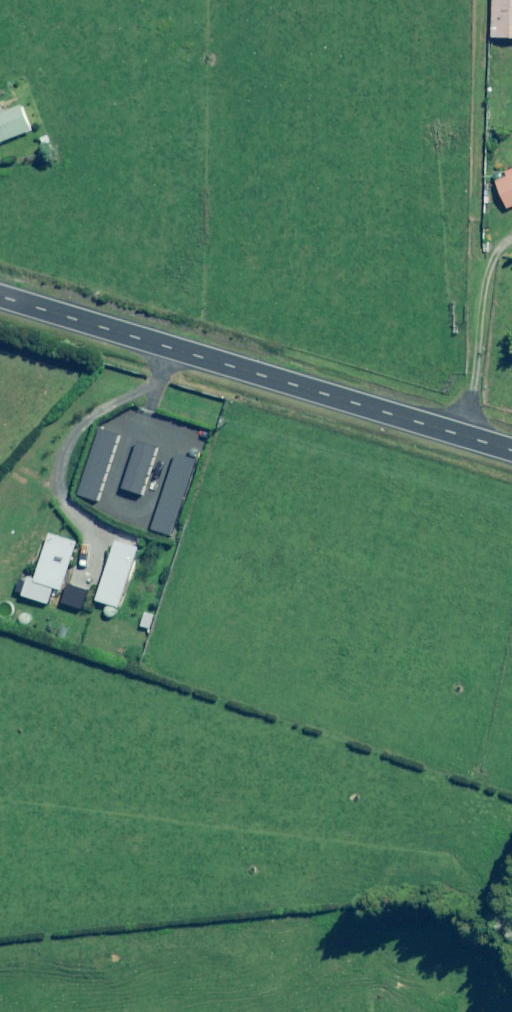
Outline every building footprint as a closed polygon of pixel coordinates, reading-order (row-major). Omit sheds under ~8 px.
[(494,38),(511,39),(511,0),(495,0),(494,38)] [(23,107),(0,116),(0,144),(33,131),(23,107)] [(496,177),(509,209),(511,208),(511,171),(496,177)] [(121,438),(101,431),(80,496),(99,503),(121,438)] [(140,443),(124,490),(143,496),(160,449),(140,443)] [(198,461),(179,455),(154,531),(173,537),(198,461)] [(63,592),(79,543),(52,534),(36,580),(30,578),(24,598),(49,606),(54,589),(63,592)] [(120,610),(140,549),(118,542),(98,602),(120,610)] [(82,610),(89,590),(70,584),(63,604),(82,610)] [(64,607),(55,603),(50,615),(60,619),(64,607)] [(155,616),(146,613),(142,628),(151,630),(155,616)]
